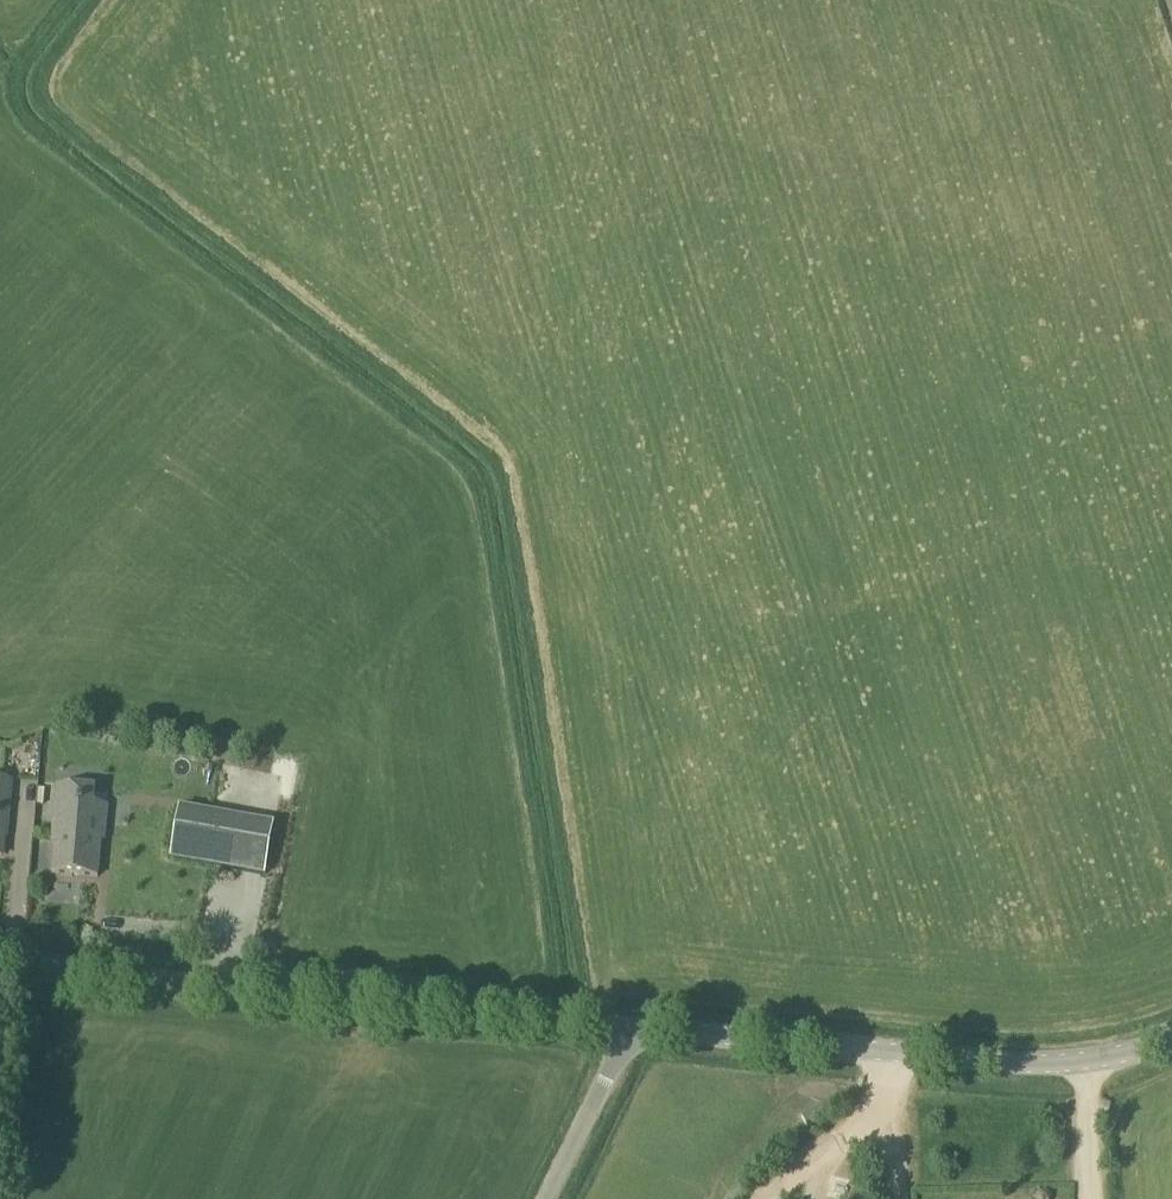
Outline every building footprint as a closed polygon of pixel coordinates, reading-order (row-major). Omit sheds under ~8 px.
[(278,783),(263,780),(257,811),(272,814),(278,783)] [(0,782),(0,857),(2,857),(5,827),(7,827),(11,783),(0,782)] [(105,842),(109,792),(56,787),(52,842),(55,842),(52,874),(98,878),(101,841),(105,842)] [(266,878),(275,825),(179,808),(169,861),(266,878)] [(1109,1112),(1111,1105),(1104,1103),(1102,1110),(1109,1112)] [(802,1116),(808,1127),(811,1125),(814,1122),(817,1120),(821,1118),(824,1117),(828,1115),(822,1104),(802,1116)]
